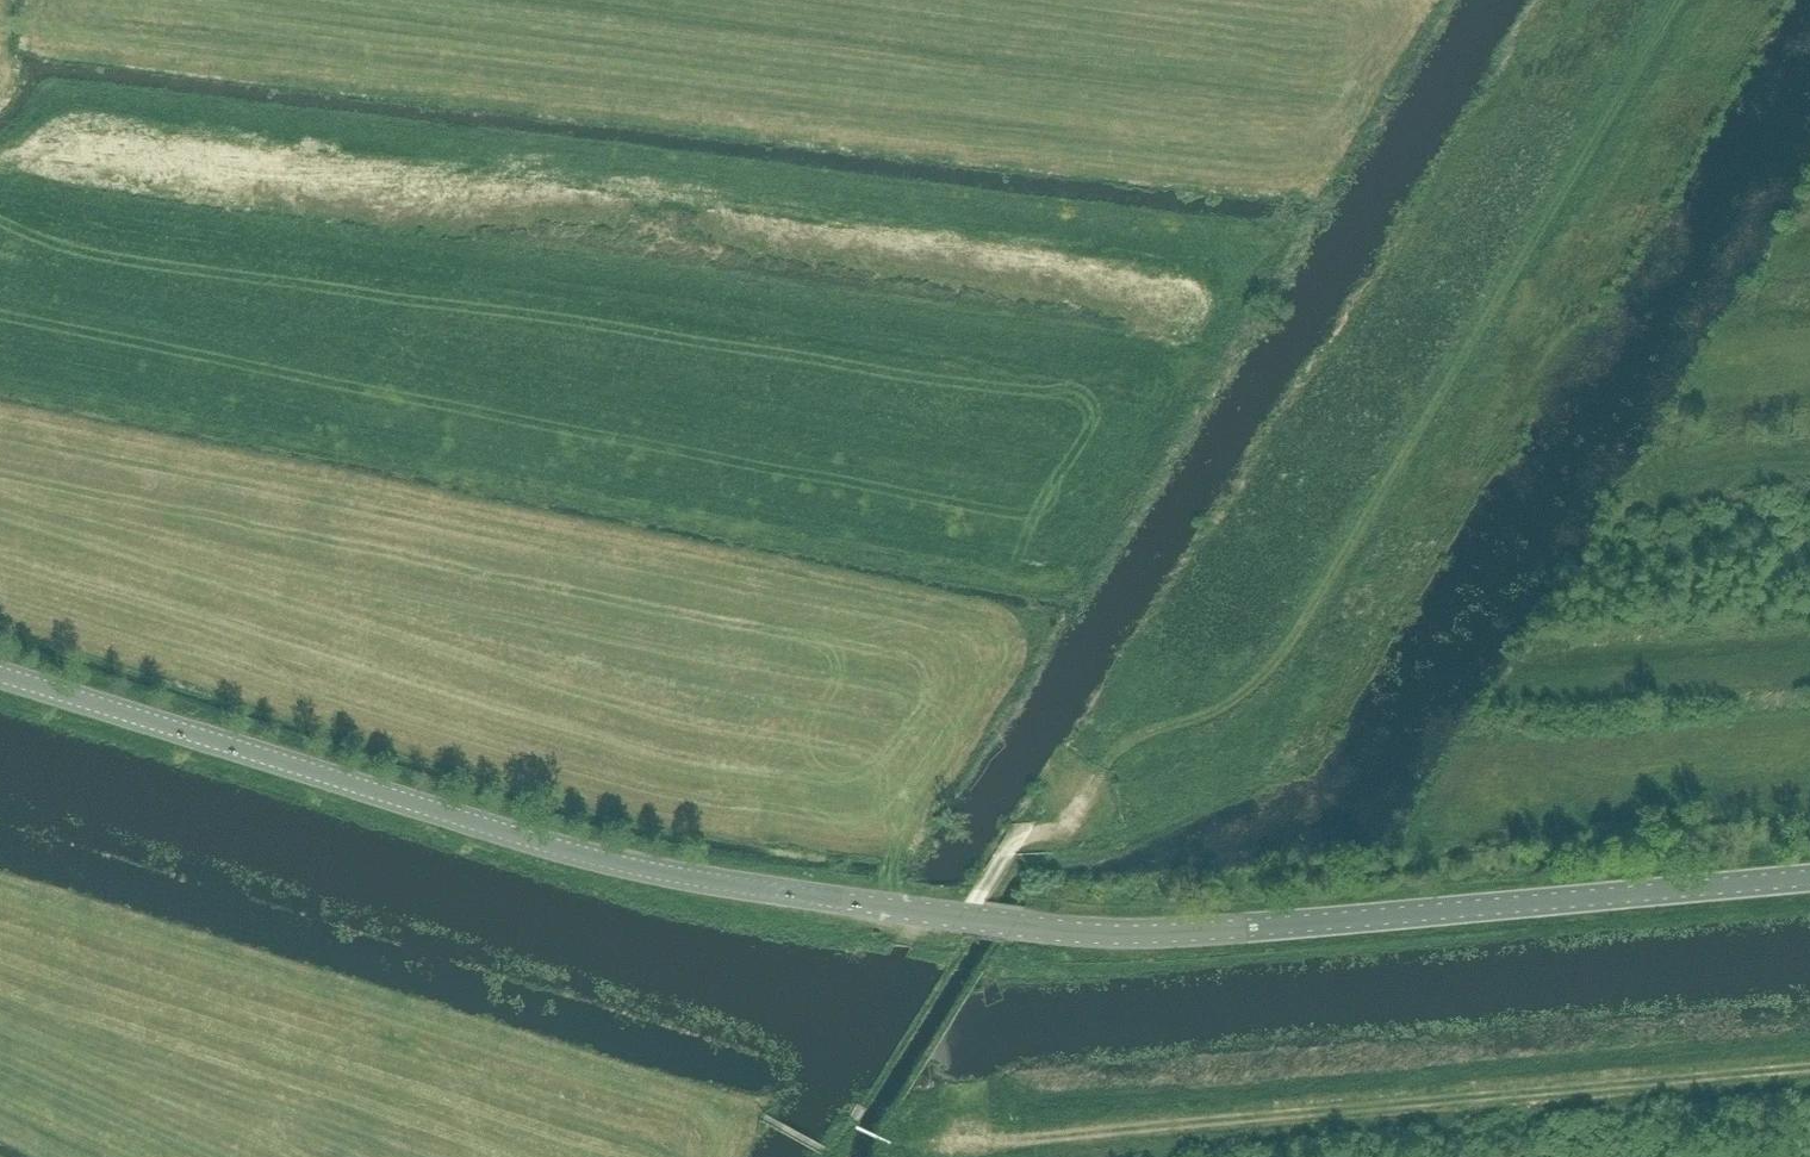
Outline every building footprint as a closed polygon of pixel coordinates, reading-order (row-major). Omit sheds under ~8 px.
[(1138,895),(1111,898),(1112,909),(1139,906),(1138,895)]
